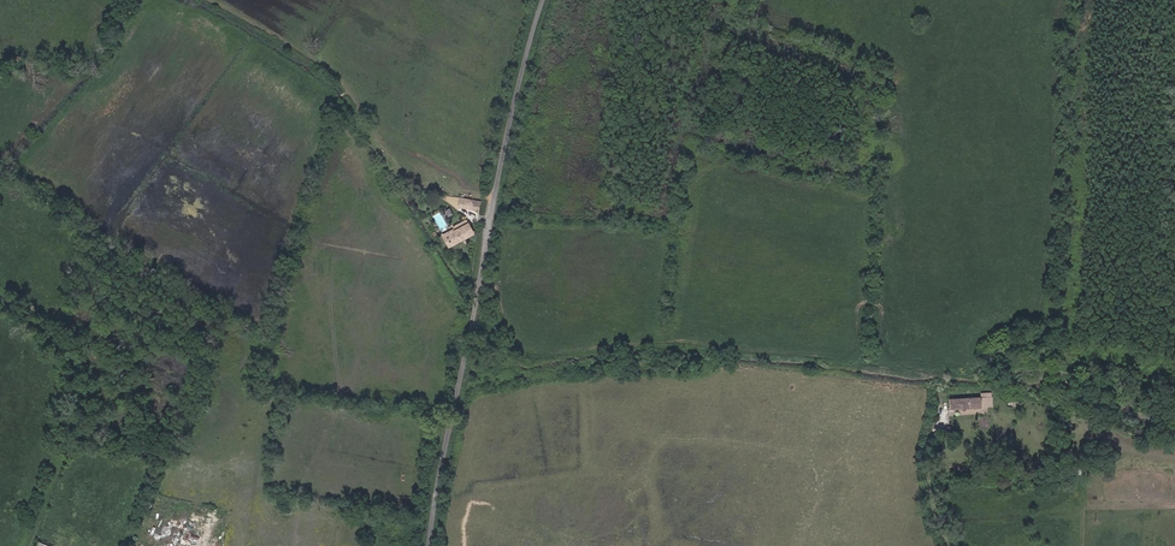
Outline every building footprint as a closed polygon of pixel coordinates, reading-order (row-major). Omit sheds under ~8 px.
[(478,210),(480,201),(461,198),(460,202),(467,203),(466,208),(478,210)] [(456,232),(468,226),(466,221),(453,228),(454,230),(456,232)] [(449,246),(472,233),(468,226),(456,232),(454,230),(444,236),(449,246)] [(981,407),(981,397),(949,399),(950,409),(981,407)] [(991,404),(992,403),(992,402),(992,397),(981,397),(981,407),(987,407),(990,406),(990,405),(991,405),(991,404)]
